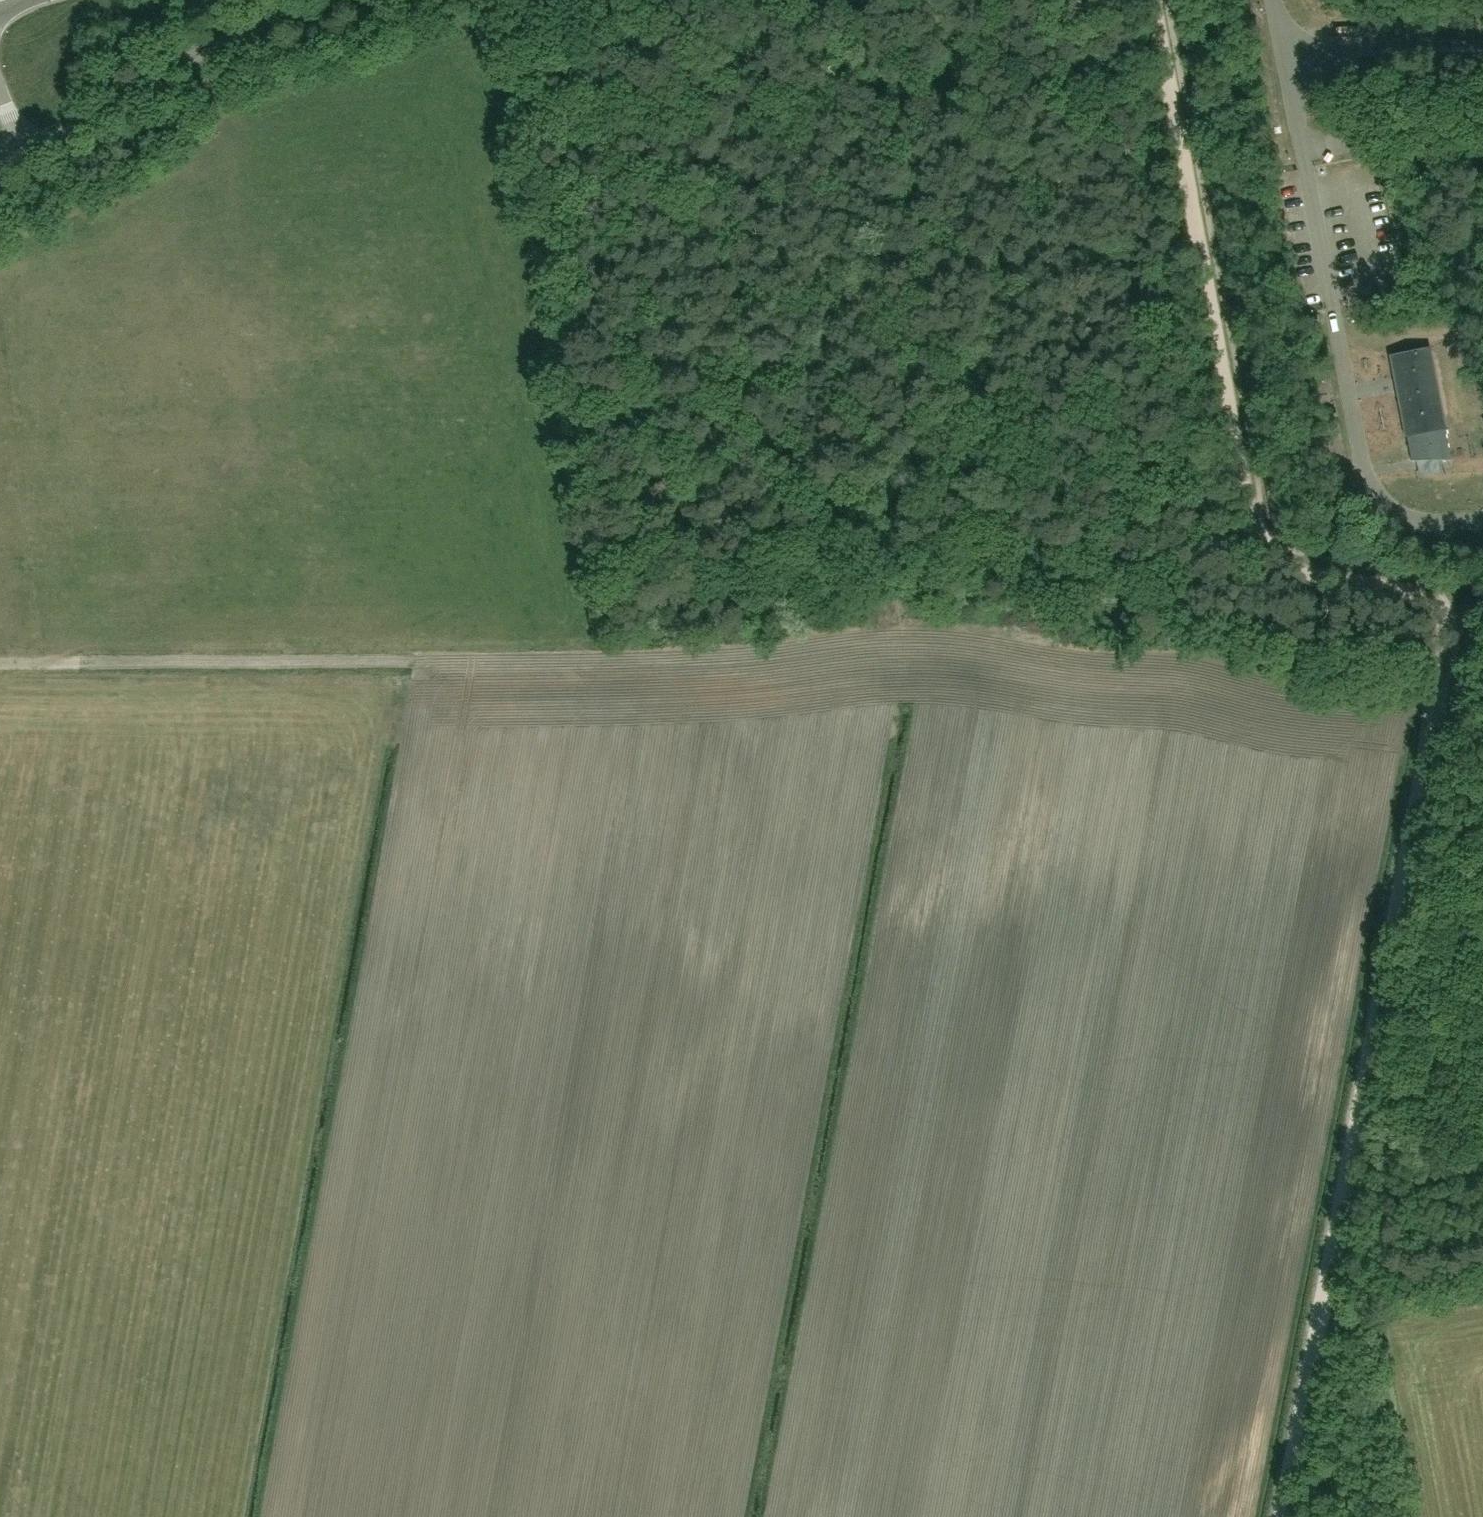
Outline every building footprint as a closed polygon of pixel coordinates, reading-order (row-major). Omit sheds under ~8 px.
[(1445,429),(1430,348),(1390,356),(1406,437),(1407,437),(1412,461),(1412,459),(1448,452),(1449,461),(1450,461),(1444,429),(1445,429)]
